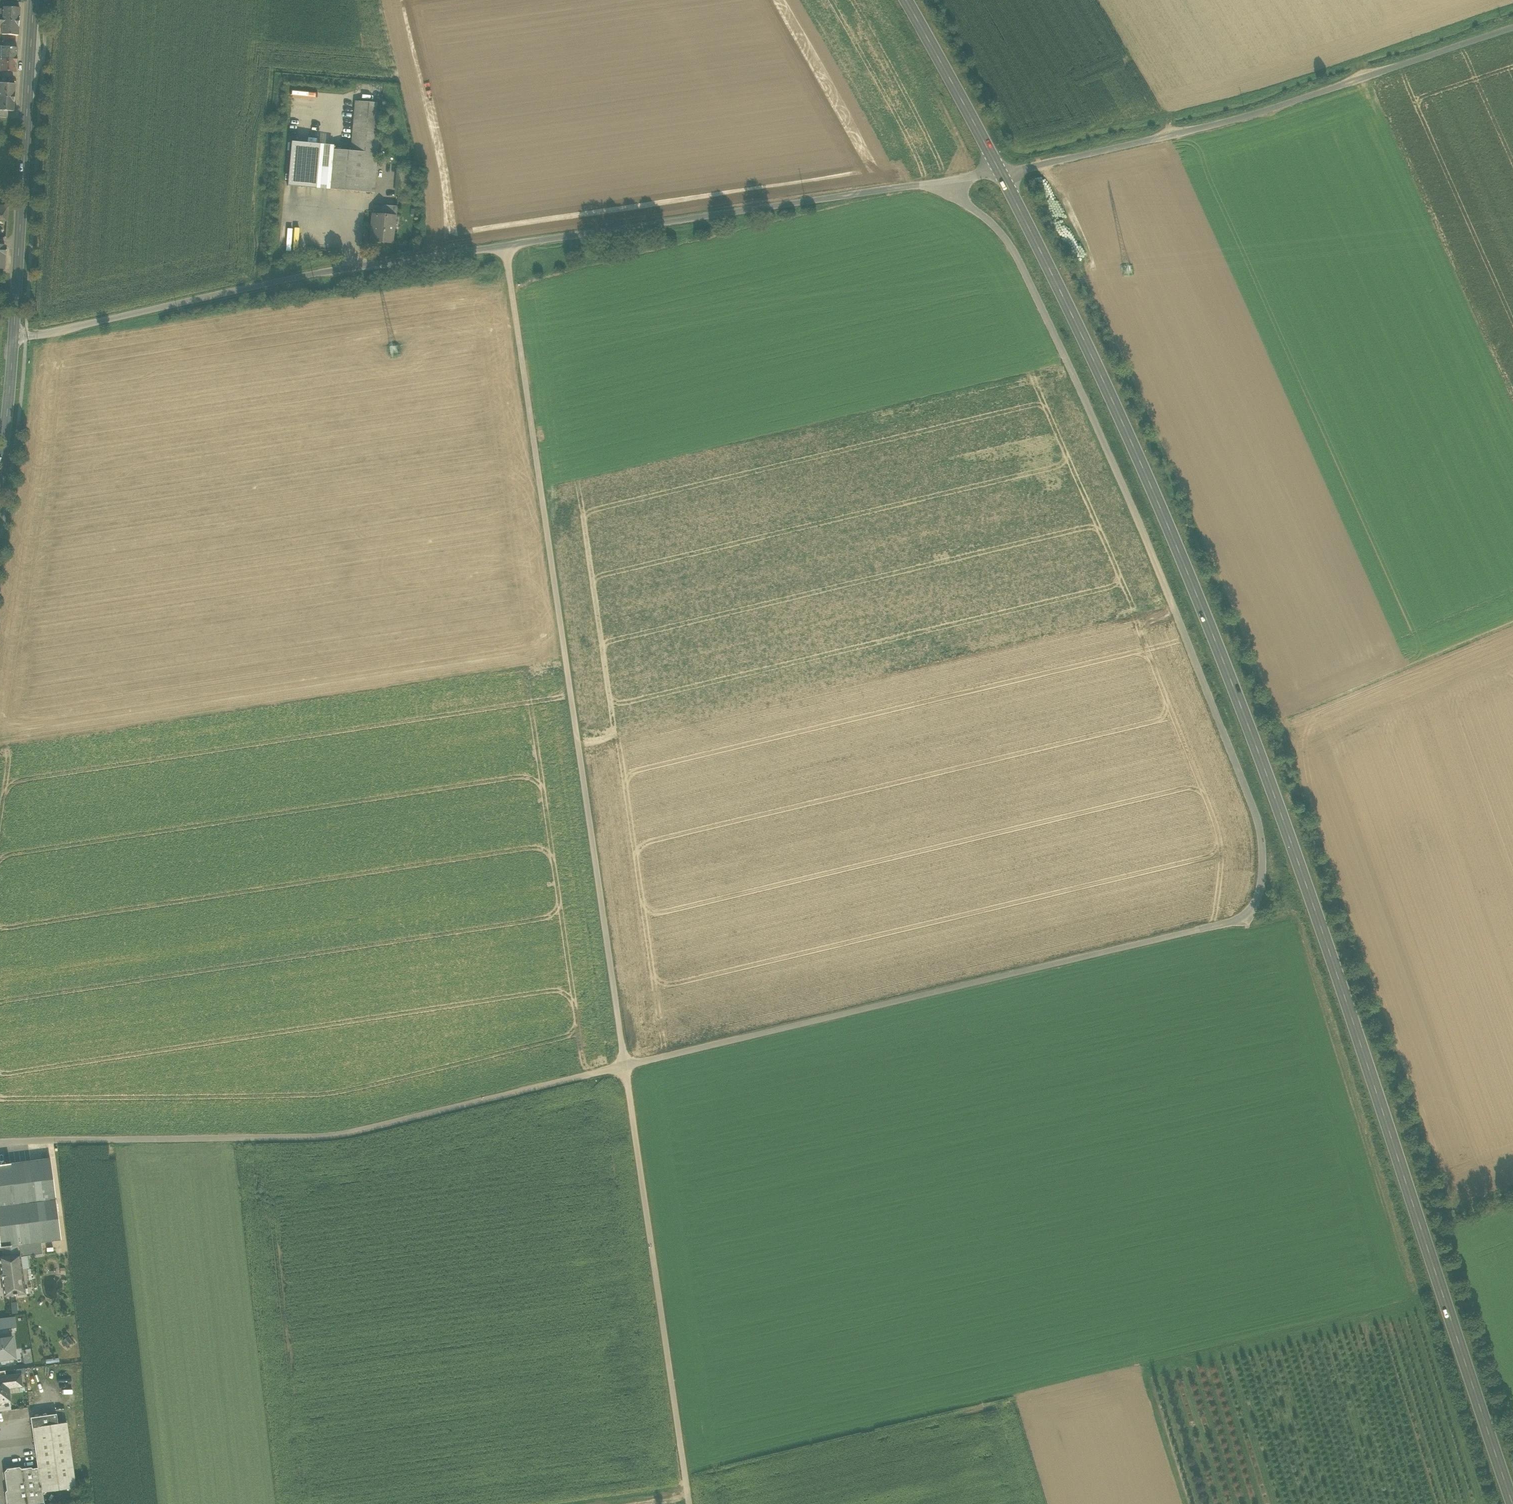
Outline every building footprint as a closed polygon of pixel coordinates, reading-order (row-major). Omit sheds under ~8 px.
[(19,22),(19,17),(20,8),(3,7),(3,9),(3,15),(0,15),(0,20),(19,22)] [(19,22),(0,20),(0,26),(2,26),(2,28),(2,35),(18,36),(19,27),(18,27),(19,22)] [(1,59),(16,60),(17,57),(17,48),(1,47),(1,53),(0,53),(0,59),(1,59)] [(1,59),(0,68),(0,70),(0,71),(16,72),(16,63),(16,60),(1,59)] [(14,98),(15,84),(0,83),(0,97),(14,98)] [(14,98),(0,97),(0,110),(8,111),(13,111),(14,98)] [(329,189),(374,193),(382,103),(355,101),(350,151),(333,149),(329,189)] [(319,144),(291,141),(287,186),(315,188),(319,144)] [(333,146),(319,144),(315,188),(329,189),(333,149),(333,146)] [(395,195),(417,197),(419,172),(397,171),(395,195)] [(395,217),(397,218),(398,206),(383,205),(383,211),(382,215),(395,217)] [(370,241),(393,243),(394,233),(390,232),(391,217),(395,217),(382,215),(383,211),(372,210),(371,224),(374,225),(373,240),(370,240),(370,241)] [(2,1247),(2,1246),(18,1244),(41,1241),(59,1239),(60,1239),(50,1158),(49,1159),(10,1164),(10,1163),(0,1165),(0,1247),(2,1247)] [(19,1255),(20,1257),(42,1254),(41,1241),(18,1244),(19,1255)] [(4,1296),(13,1295),(13,1296),(17,1295),(17,1294),(24,1293),(20,1257),(19,1255),(18,1244),(2,1246),(3,1257),(1,1257),(0,1257),(0,1265),(1,1271),(0,1271),(0,1273),(1,1273),(2,1280),(1,1280),(1,1282),(2,1282),(4,1296)] [(14,1357),(11,1338),(0,1339),(0,1359),(14,1357)] [(2,1401),(2,1398),(9,1397),(8,1387),(21,1385),(20,1374),(0,1377),(0,1401),(2,1401)] [(11,1410),(10,1402),(2,1403),(2,1401),(0,1401),(0,1411),(11,1410)] [(66,1422),(57,1423),(56,1414),(31,1417),(32,1427),(38,1468),(41,1492),(42,1492),(75,1487),(66,1422)] [(9,1503),(31,1503),(44,1502),(42,1492),(41,1492),(38,1468),(20,1470),(18,1469),(7,1470),(6,1472),(8,1490),(7,1493),(8,1503),(9,1503)]
